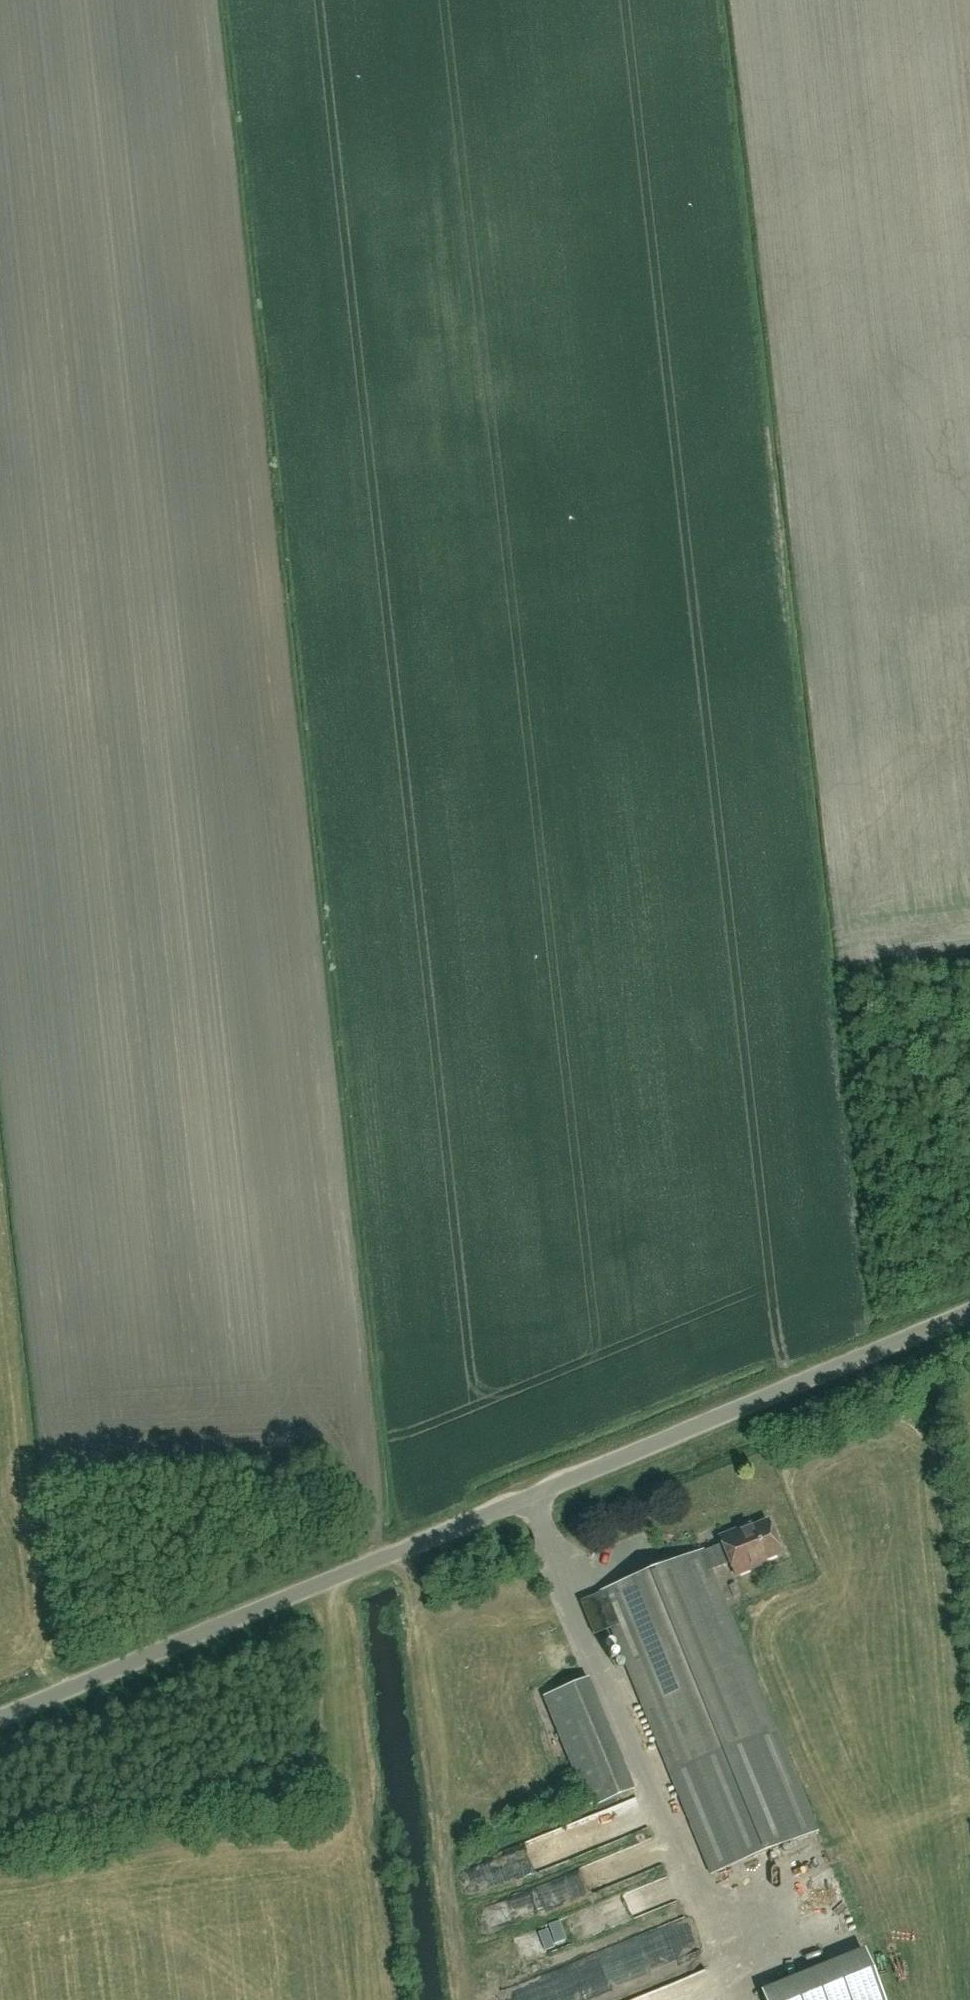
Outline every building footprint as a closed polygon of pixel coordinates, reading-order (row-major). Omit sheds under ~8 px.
[(777,1731),(711,1570),(729,1562),(734,1575),(753,1567),(752,1564),(779,1553),(767,1521),(739,1533),(738,1530),(719,1537),(723,1545),(704,1553),(703,1550),(596,1593),(670,1775),(710,1875),(817,1830),(777,1731)] [(437,1591),(431,1593),(434,1603),(440,1601),(437,1591)] [(588,1678),(543,1697),(588,1808),(633,1790),(588,1678)] [(756,1976),(765,1999),(855,1999),(853,1995),(848,1997),(838,1970),(831,1972),(823,1951),(756,1976)] [(638,1986),(642,1999),(682,1999),(688,1998),(684,1983),(710,1974),(706,1964),(638,1986)]
